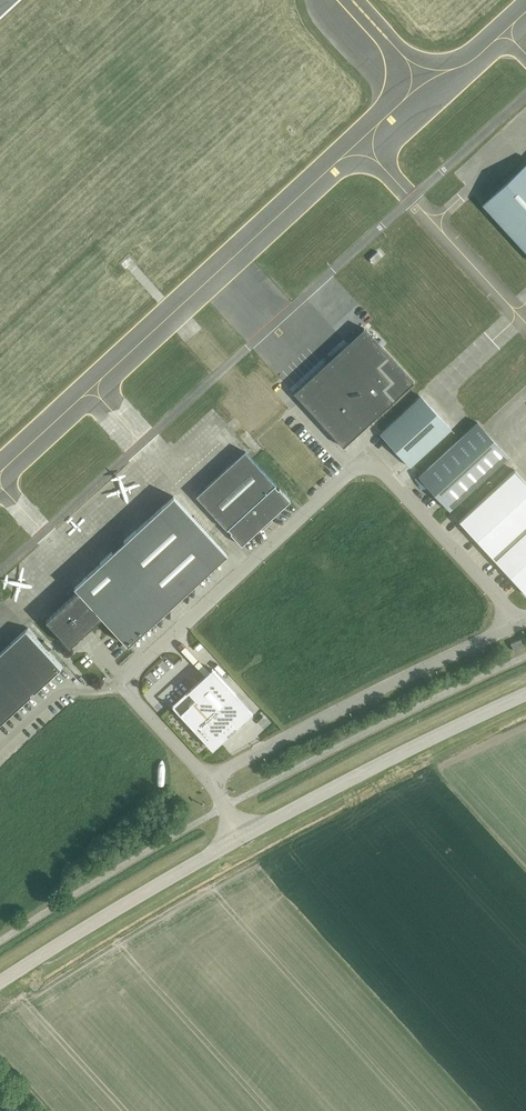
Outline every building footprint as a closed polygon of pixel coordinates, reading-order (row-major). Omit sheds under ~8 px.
[(482,204),(525,252),(525,164),(482,204)] [(363,327),(293,392),(294,393),(298,397),(337,440),(343,447),(365,427),(414,382),(363,327)] [(421,396),(380,434),(397,452),(401,457),(410,466),(451,429),(421,396)] [(478,422),(419,477),(437,497),(445,505),(450,510),(509,456),(482,427),(478,422)] [(230,533),(241,545),(290,500),(279,488),(278,489),(275,485),(276,484),(245,451),(197,496),(227,530),(228,529),(231,532),(230,533)] [(515,470),(460,521),(525,594),(525,482),(515,470)] [(128,645),(168,608),(227,554),(173,496),(74,587),(78,591),(46,621),(69,646),(102,617),(128,645)] [(27,557),(3,579),(37,614),(46,606),(20,578),(35,565),(27,557)] [(31,695),(30,694),(33,691),(34,693),(63,666),(28,628),(0,653),(0,724),(31,695)] [(510,643),(513,650),(525,645),(523,637),(510,643)] [(251,710),(212,669),(172,706),(210,747),(251,710)]
